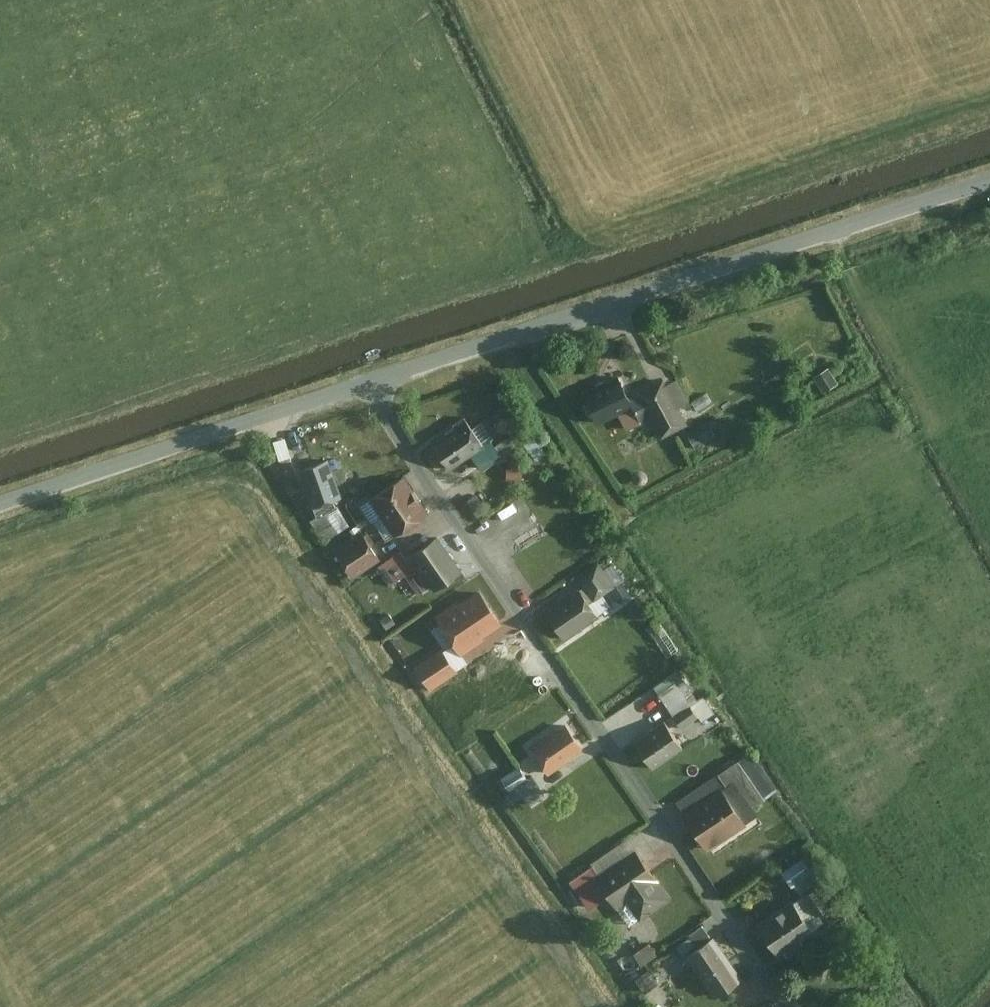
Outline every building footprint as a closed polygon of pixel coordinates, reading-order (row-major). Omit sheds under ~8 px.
[(828,364),(813,375),(825,392),(841,381),(828,364)] [(674,370),(629,393),(635,405),(646,425),(657,419),(667,438),(691,426),(681,408),(691,402),(674,370)] [(807,401),(822,395),(815,378),(800,383),(807,401)] [(624,383),(589,401),(600,423),(635,405),(629,393),(624,383)] [(686,431),(696,450),(718,438),(708,419),(686,431)] [(474,421),(436,446),(453,472),(490,447),(474,421)] [(287,435),(274,438),(284,477),(297,474),(287,435)] [(332,461),(305,471),(318,508),(346,498),(332,461)] [(409,478),(375,499),(399,537),(433,515),(409,478)] [(521,492),(485,512),(504,546),(540,526),(521,492)] [(367,534),(339,553),(357,580),(385,562),(367,534)] [(444,540),(418,557),(438,587),(439,590),(465,573),(444,540)] [(438,587),(418,557),(410,562),(404,553),(382,568),(394,587),(410,576),(424,596),(438,587)] [(619,589),(601,564),(581,578),(587,587),(599,603),(619,589)] [(587,587),(549,614),(567,639),(605,613),(599,603),(587,587)] [(507,624),(486,590),(464,604),(462,602),(441,615),(466,654),(489,639),(487,637),(507,624)] [(460,673),(444,650),(419,668),(435,690),(460,673)] [(697,699),(683,680),(661,696),(678,718),(695,706),(692,702),(697,699)] [(687,752),(668,723),(638,743),(657,772),(687,752)] [(587,750),(569,724),(536,747),(554,773),(587,750)] [(525,766),(505,780),(514,793),(534,779),(525,766)] [(681,802),(691,818),(731,792),(721,777),(681,802)] [(731,792),(691,818),(713,851),(753,826),(731,792)] [(675,900),(641,848),(598,875),(620,908),(633,899),(646,919),(675,900)] [(818,933),(799,904),(764,927),(784,956),(818,933)] [(642,963),(658,952),(650,940),(634,951),(642,963)] [(746,982),(718,940),(692,957),(720,999),(746,982)]
